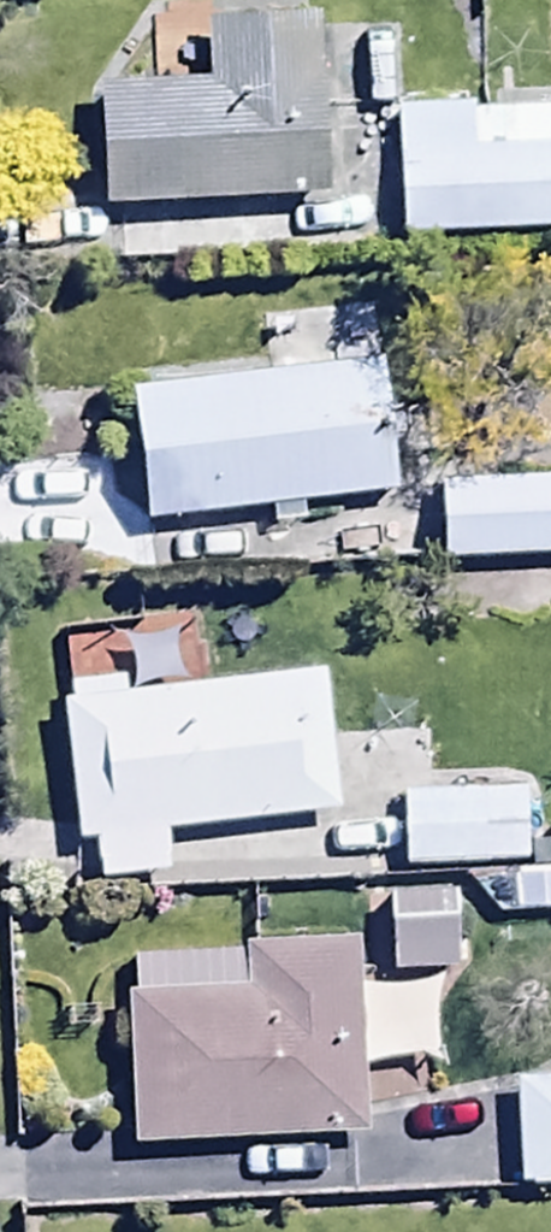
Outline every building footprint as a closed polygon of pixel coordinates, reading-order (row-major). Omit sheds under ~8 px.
[(373,6),(332,8),(335,84),(376,83),(373,6)] [(105,101),(110,219),(334,210),(326,31),(159,38),(161,99),(105,101)] [(399,116),(405,250),(550,246),(550,120),(473,122),(473,114),(399,116)] [(271,385),(139,392),(145,535),(274,524),(275,538),(305,535),(303,515),(405,507),(395,379),(382,380),(377,320),(266,329),(271,385)] [(443,498),(448,575),(550,570),(550,493),(443,498)] [(131,694),(69,699),(79,858),(100,856),(102,893),(174,887),(171,842),(333,832),(324,695),(131,708),(131,694)] [(532,808),(406,807),(405,876),(531,878),(532,808)] [(461,905),(395,907),(398,980),(464,978),(461,905)] [(131,1010),(136,1155),(367,1147),(364,1068),(432,1065),(429,997),(365,999),(363,952),(249,956),(249,967),(136,971),(138,1010),(131,1010)] [(526,1200),(550,1199),(550,1094),(521,1094),(526,1200)]
